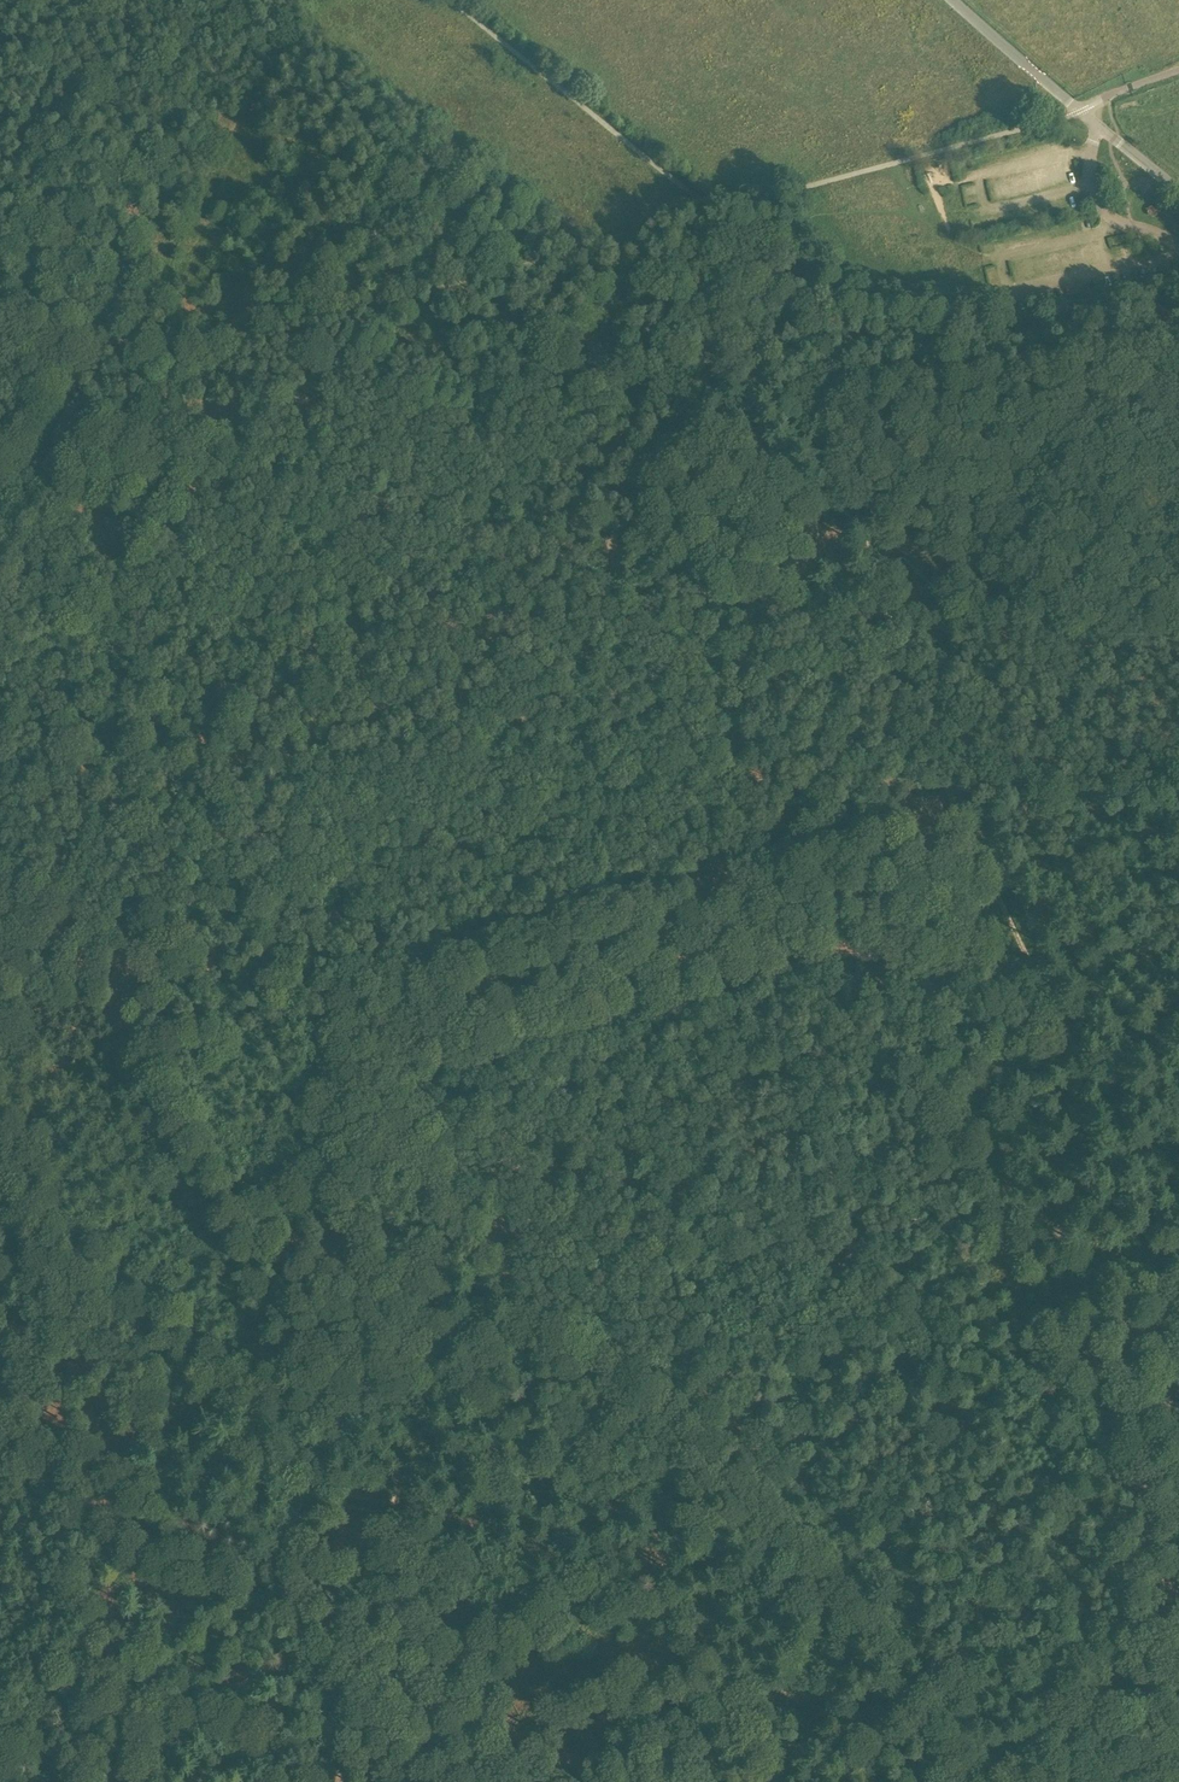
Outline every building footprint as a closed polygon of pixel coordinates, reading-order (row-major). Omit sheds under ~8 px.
[(964,142),(983,139),(982,134),(963,137),(964,142)] [(972,183),(959,183),(960,194),(972,194),(972,183)]
